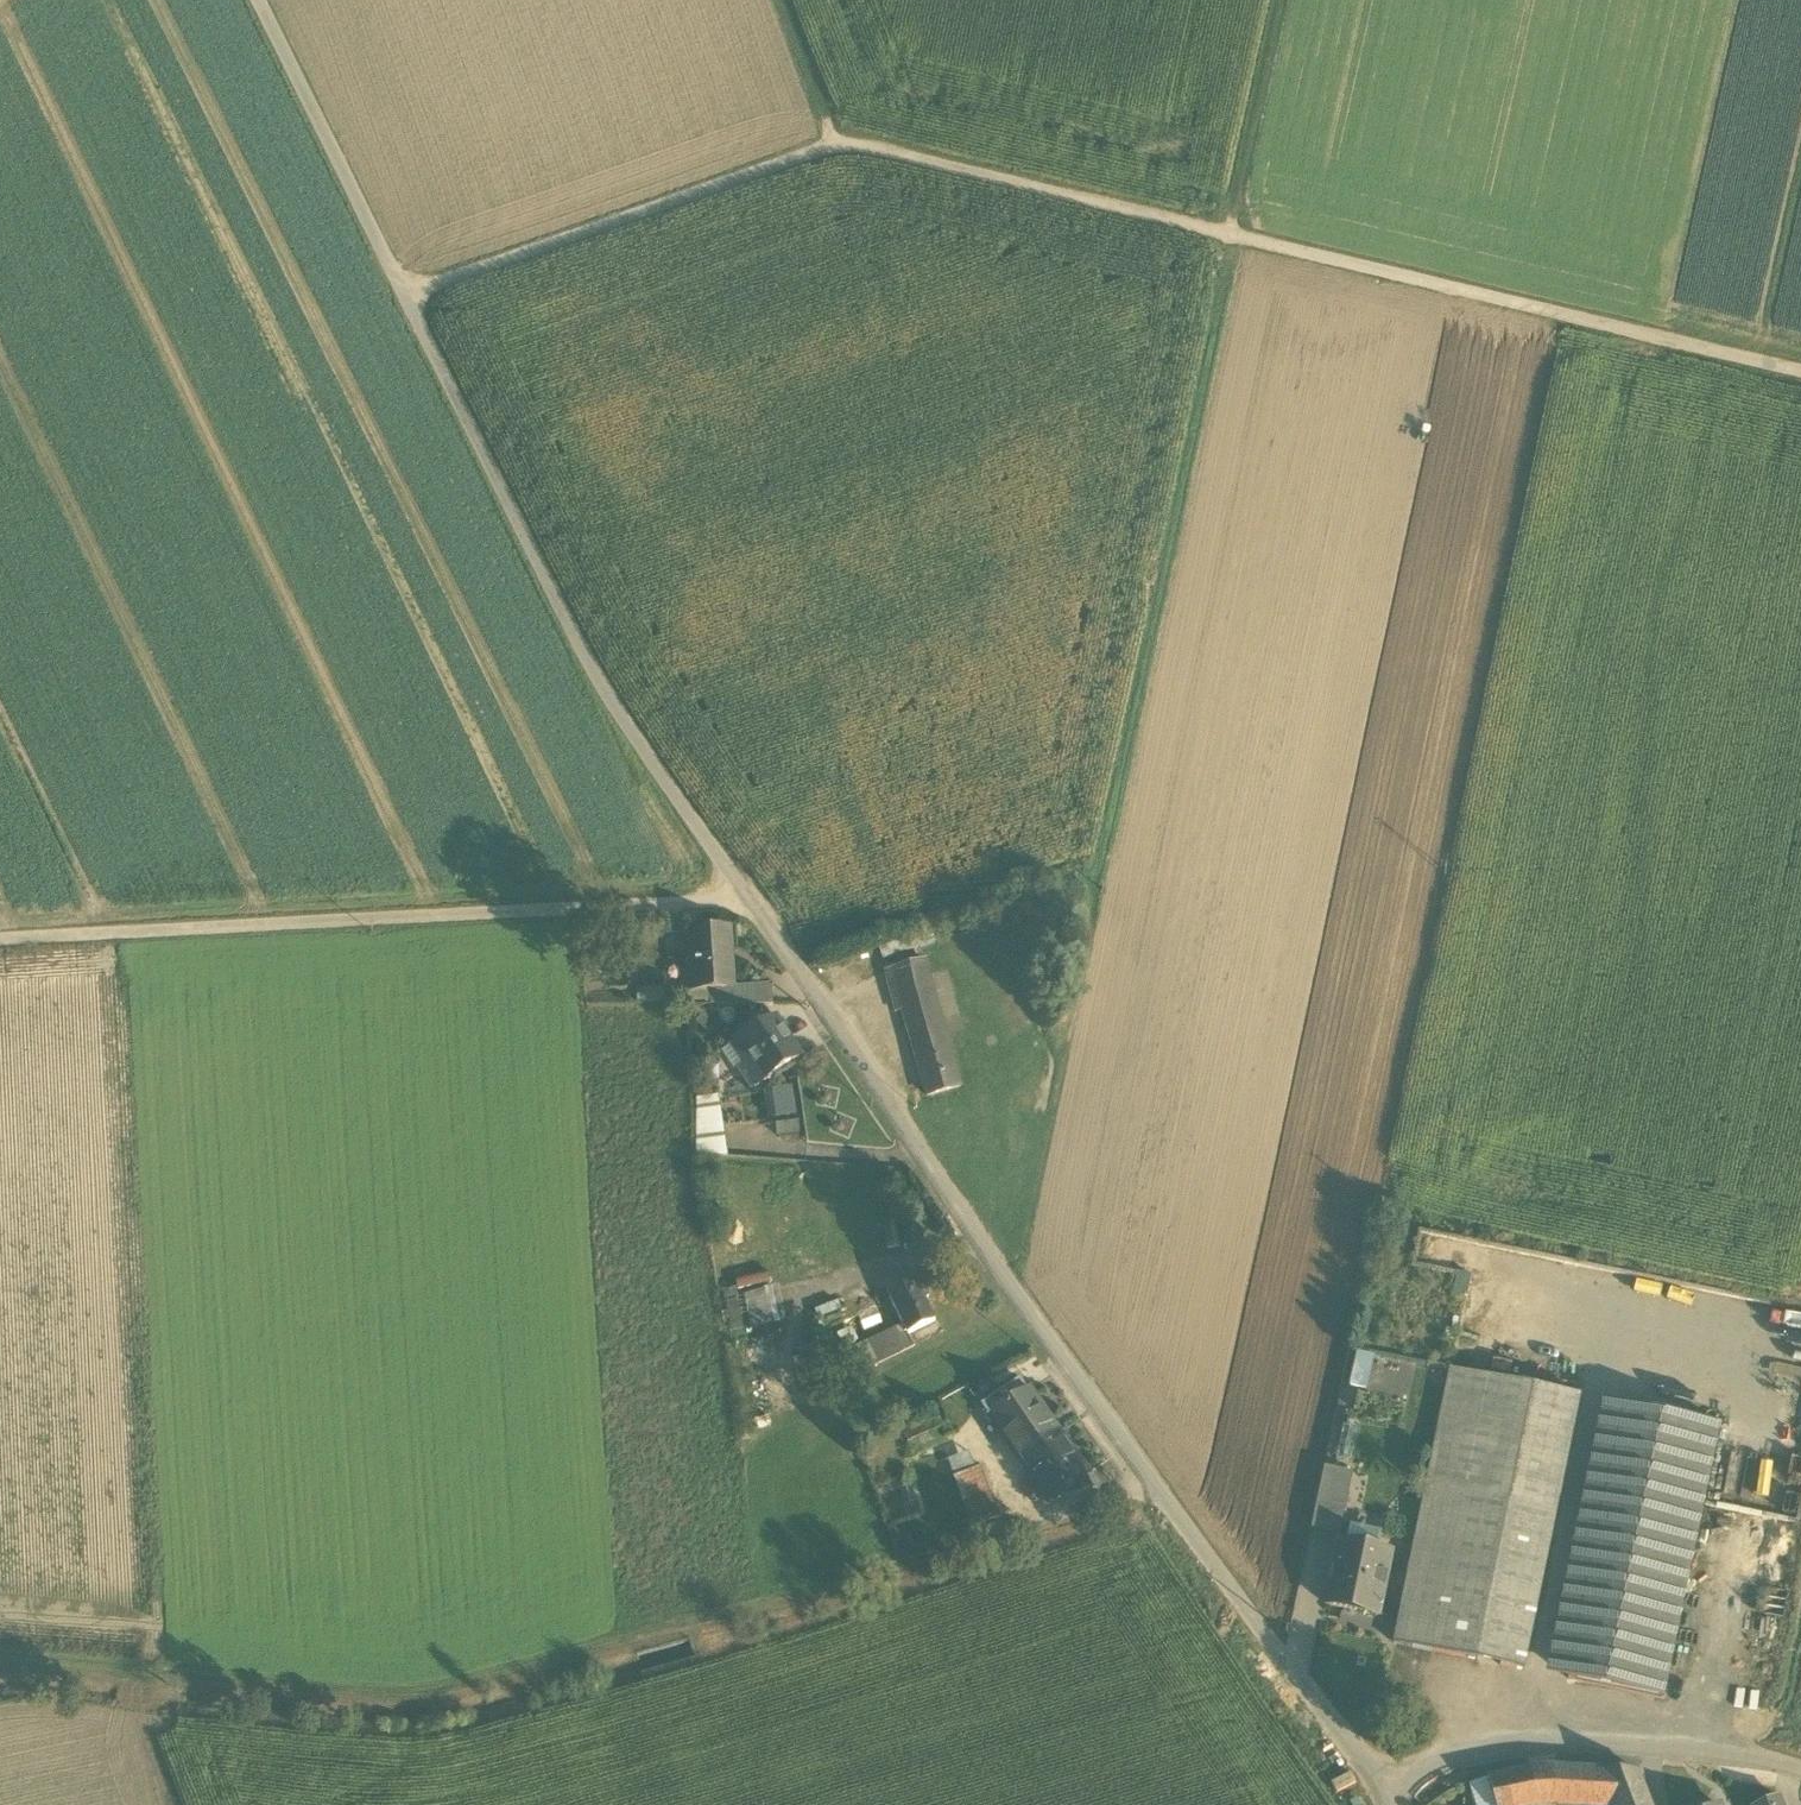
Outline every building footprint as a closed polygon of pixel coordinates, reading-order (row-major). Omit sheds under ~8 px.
[(729,930),(700,932),(705,990),(733,988),(729,930)] [(685,933),(688,970),(689,991),(705,990),(700,932),(685,933)] [(918,1068),(926,1095),(958,1087),(923,961),(885,972),(889,988),(896,986),(900,1002),(908,1000),(926,1066),(918,1068)] [(682,992),(689,991),(688,970),(680,970),(682,992)] [(706,1004),(761,1005),(761,988),(733,988),(705,990),(706,1004)] [(900,1002),(918,1068),(926,1066),(908,1000),(900,1002)] [(733,1044),(744,1062),(750,1058),(764,1081),(800,1057),(775,1017),(733,1044)] [(749,1090),(764,1081),(750,1058),(744,1062),(735,1068),(749,1090)] [(790,1084),(767,1085),(768,1114),(792,1113),(790,1084)] [(697,1153),(728,1155),(719,1095),(698,1097),(697,1153)] [(794,1115),(771,1116),(772,1133),(794,1132),(794,1115)] [(1425,1280),(1462,1290),(1467,1273),(1429,1263),(1425,1280)] [(752,1286),(769,1282),(766,1271),(732,1280),(734,1288),(751,1283),(752,1286)] [(890,1293),(906,1327),(886,1337),(895,1357),(915,1347),(909,1334),(935,1322),(924,1299),(930,1296),(926,1288),(921,1290),(917,1282),(890,1293)] [(747,1327),(781,1317),(772,1283),(737,1292),(747,1327)] [(866,1359),(870,1368),(877,1365),(895,1357),(886,1337),(867,1345),(872,1356),(866,1359)] [(1449,1368),(1426,1480),(1557,1507),(1580,1395),(1449,1368)] [(980,1403),(988,1415),(1028,1388),(1019,1375),(980,1403)] [(988,1415),(1018,1459),(1058,1431),(1028,1388),(988,1415)] [(1546,1675),(1570,1680),(1627,1405),(1603,1400),(1546,1675)] [(1720,1424),(1627,1405),(1570,1680),(1663,1699),(1720,1424)] [(1336,1453),(1352,1457),(1360,1421),(1343,1417),(1336,1453)] [(1087,1474),(1058,1431),(1018,1459),(1047,1502),(1087,1474)] [(946,1457),(951,1470),(969,1463),(964,1450),(946,1457)] [(1324,1464),(1317,1501),(1311,1529),(1339,1535),(1345,1507),(1352,1470),(1324,1464)] [(953,1476),(957,1489),(984,1479),(980,1466),(953,1476)] [(957,1489),(962,1501),(989,1491),(984,1479),(957,1489)] [(1523,1670),(1557,1507),(1426,1480),(1393,1643),(1523,1670)] [(962,1501),(967,1515),(994,1505),(989,1491),(962,1501)] [(999,1519),(994,1505),(967,1515),(972,1528),(999,1519)] [(1339,1540),(1372,1545),(1374,1530),(1342,1524),(1339,1540)] [(1324,1605),(1378,1616),(1391,1554),(1337,1542),(1324,1605)] [(1532,1768),(1534,1804),(1607,1804),(1600,1769),(1553,1766),(1532,1768)] [(1532,1768),(1486,1777),(1495,1804),(1534,1804),(1532,1768)] [(1600,1769),(1607,1804),(1651,1804),(1637,1771),(1600,1769)]
